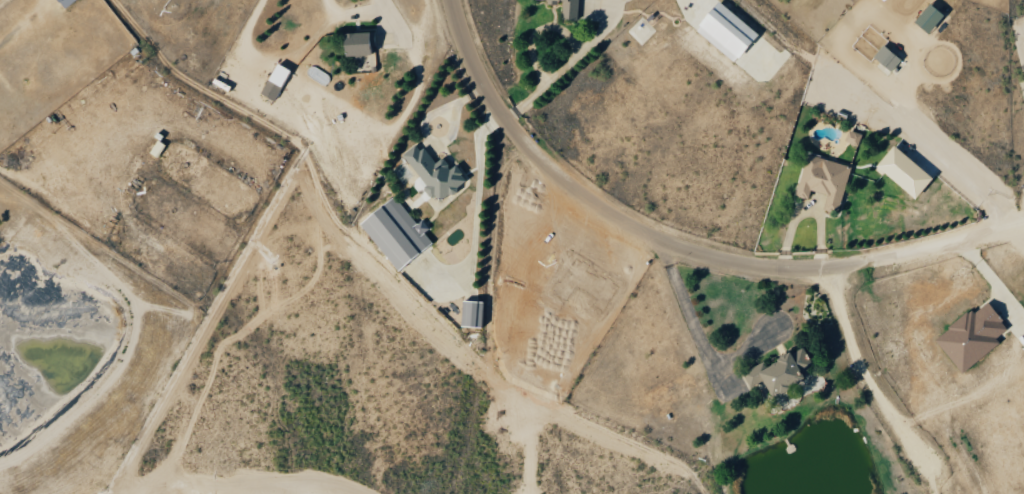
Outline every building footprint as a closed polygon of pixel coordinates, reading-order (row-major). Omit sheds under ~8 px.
[(563,19),(578,19),(579,0),(563,0),(563,19)] [(759,34),(719,1),(696,29),(735,62),(759,34)] [(929,33),(945,14),(931,3),(915,21),(929,33)] [(373,32),(345,33),(346,57),(374,56),(373,32)] [(871,59),(889,74),(901,59),(884,44),(871,59)] [(290,68),(276,63),(263,95),(277,101),(290,68)] [(862,134),(849,130),(846,142),(859,146),(862,134)] [(403,154),(439,202),(467,180),(456,165),(451,169),(443,157),(434,164),(418,142),(403,154)] [(933,177),(894,145),(877,166),(916,199),(933,177)] [(796,196),(809,199),(811,190),(828,194),(824,209),(838,213),(851,166),(807,154),(796,196)] [(434,241),(420,223),(417,225),(395,196),(361,223),(398,270),(434,241)] [(462,326),(482,327),(483,301),(463,300),(462,326)] [(962,373),(1001,343),(997,337),(1008,328),(988,302),(973,314),(971,311),(935,338),(962,373)] [(743,372),(750,387),(764,380),(771,396),(807,380),(802,370),(813,365),(804,347),(765,365),(764,362),(743,372)]
